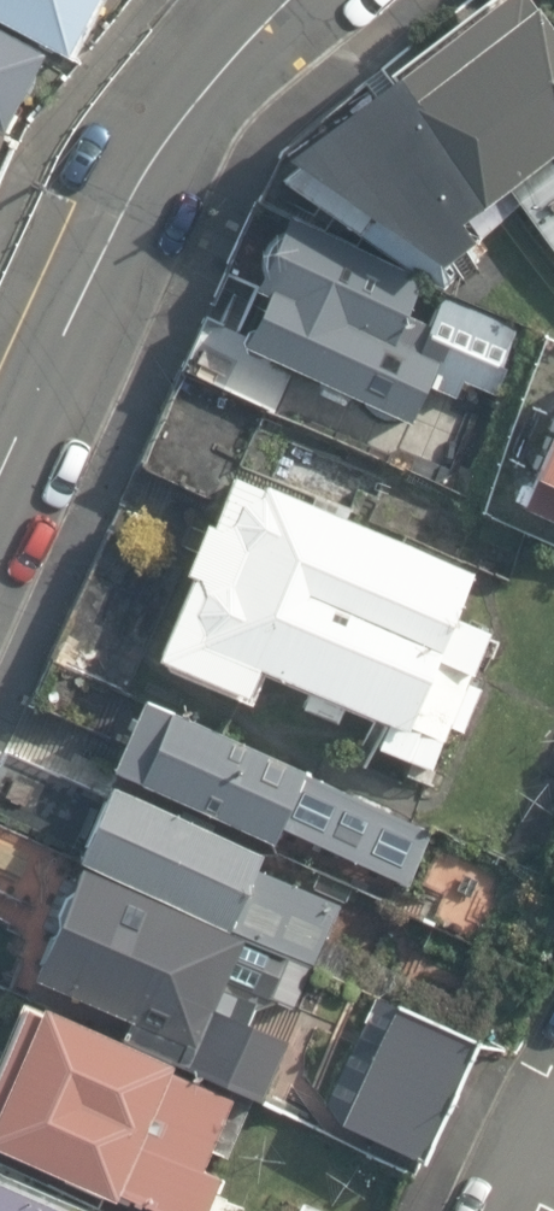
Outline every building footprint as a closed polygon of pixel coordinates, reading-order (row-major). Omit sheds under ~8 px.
[(37,56),(69,72),(106,0),(0,0),(0,37),(37,56)] [(521,0),(501,0),(288,169),(444,276),(477,253),(460,229),(512,192),(553,248),(553,42),(521,0)] [(37,56),(0,37),(0,129),(37,56)] [(532,338),(287,234),(262,267),(231,344),(407,425),(424,384),(451,398),(466,378),(493,391),(532,338)] [(523,503),(540,510),(551,485),(553,486),(553,428),(523,503)] [(468,561),(218,463),(143,652),(238,690),(249,662),(365,708),(357,729),(424,755),(442,710),(459,716),(478,669),(472,666),(491,618),(452,602),(468,561)] [(405,803),(108,677),(77,751),(239,820),(247,802),(381,859),(405,803)] [(225,836),(69,771),(38,846),(278,945),(304,882),(221,847),(225,836)] [(38,846),(0,937),(0,964),(93,1002),(86,1020),(230,1079),(255,1019),(212,1001),(225,970),(261,985),(278,945),(38,846)] [(472,1032),(389,995),(336,1115),(419,1152),(472,1032)] [(0,1000),(0,1148),(149,1210),(156,1210),(181,1151),(164,1144),(191,1080),(0,1000)] [(0,1171),(0,1210),(95,1210),(0,1171)] [(295,1192),(287,1210),(341,1210),(295,1192)]
